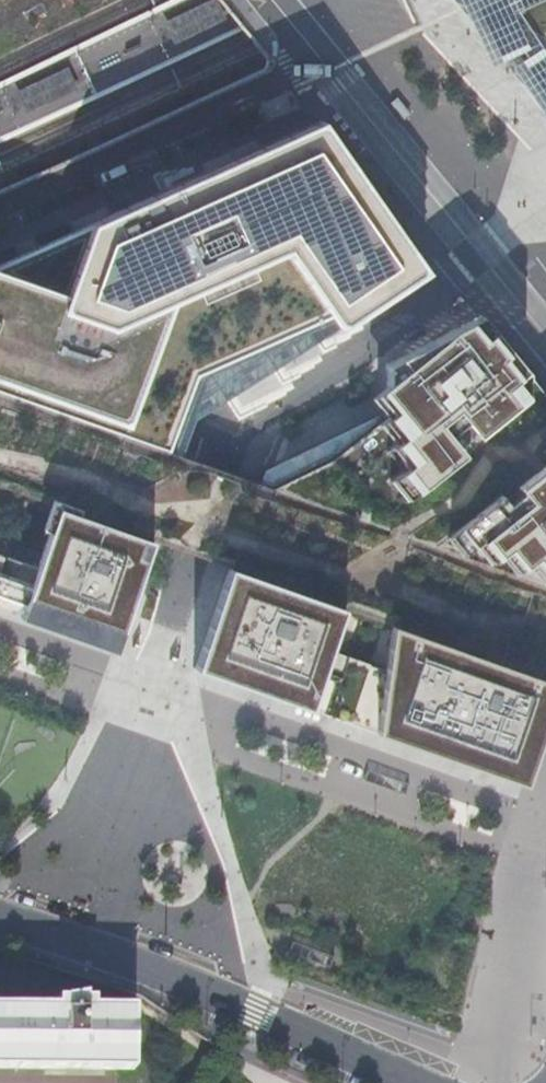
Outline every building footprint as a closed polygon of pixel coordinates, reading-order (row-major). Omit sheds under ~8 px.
[(545,112),(545,0),(452,0),(545,112)] [(322,121),(0,281),(0,384),(183,453),(211,377),(388,299),(405,257),(362,198),(372,188),(322,121)] [(481,309),(368,376),(373,420),(260,470),(545,581),(545,388),(481,309)] [(148,544),(0,493),(0,605),(114,645),(148,544)] [(191,671),(521,785),(545,713),(545,681),(226,571),(191,671)] [(130,1070),(131,1008),(90,1007),(91,999),(52,999),(52,1006),(0,1006),(0,1069),(130,1070)]
